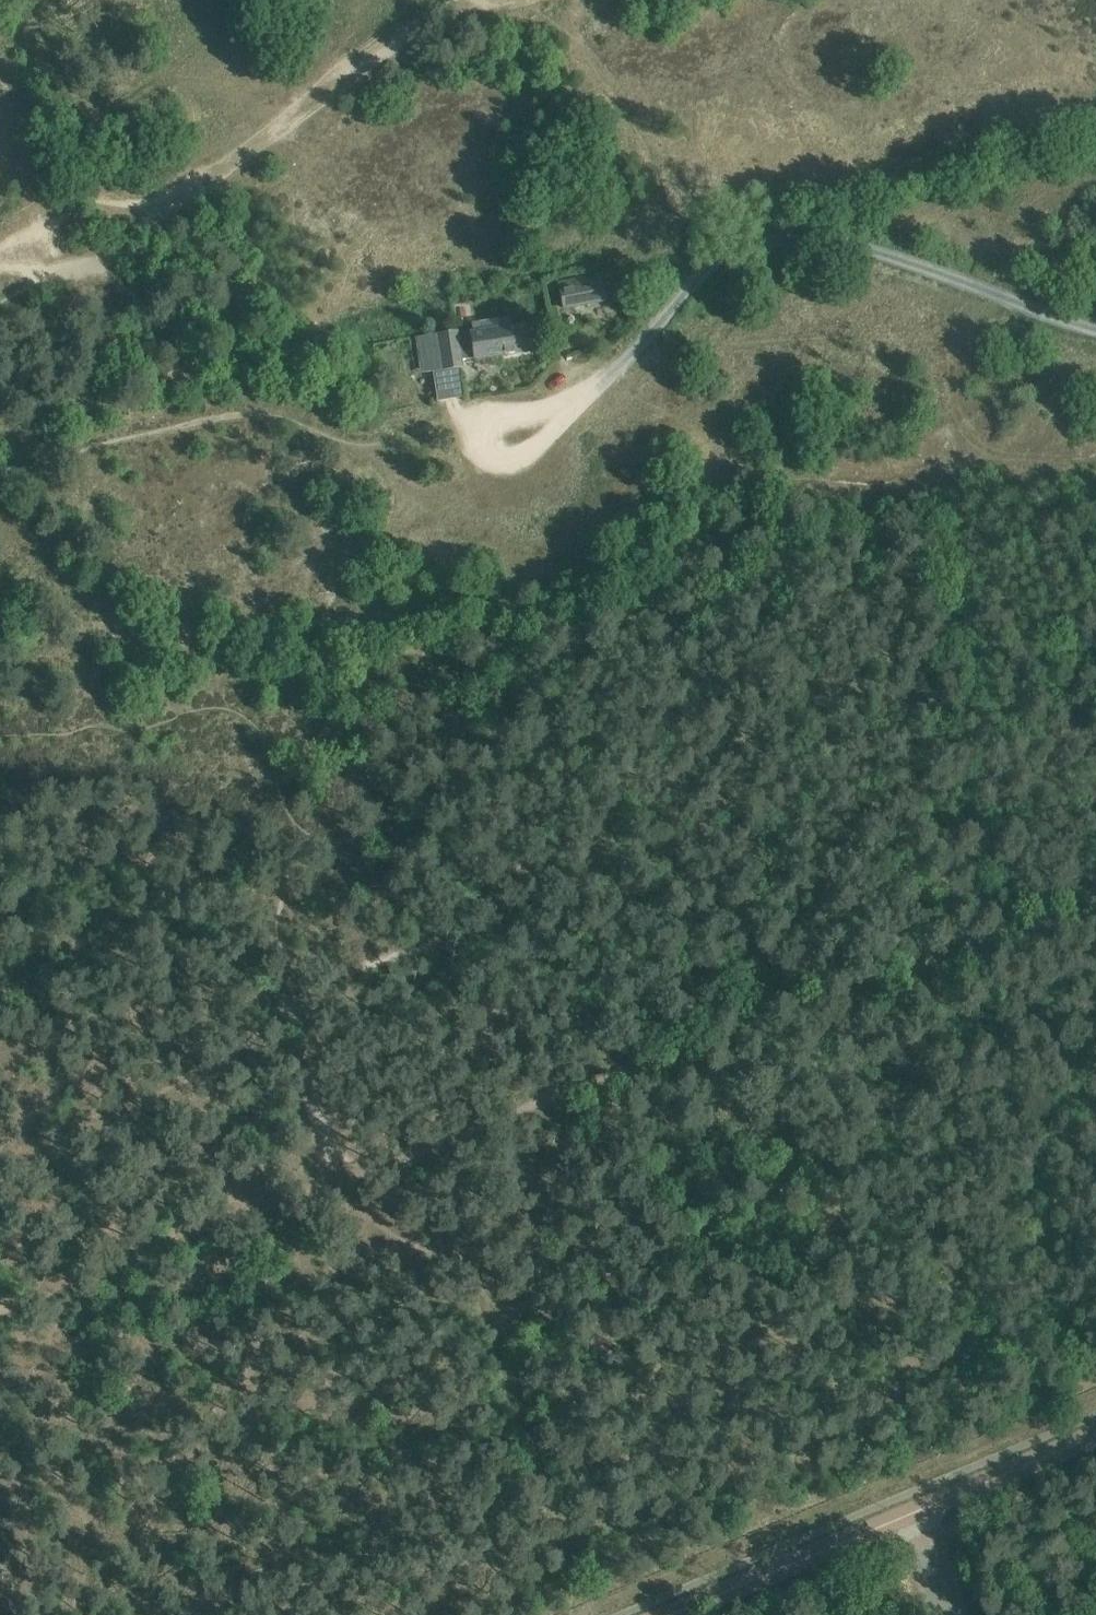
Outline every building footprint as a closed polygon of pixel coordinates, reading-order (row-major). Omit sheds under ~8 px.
[(600,276),(559,284),(564,307),(605,298),(600,276)] [(440,333),(416,337),(418,351),(425,350),(427,372),(433,371),(460,368),(462,367),(461,360),(532,350),(528,326),(457,337),(456,332),(440,334),(440,333)]
